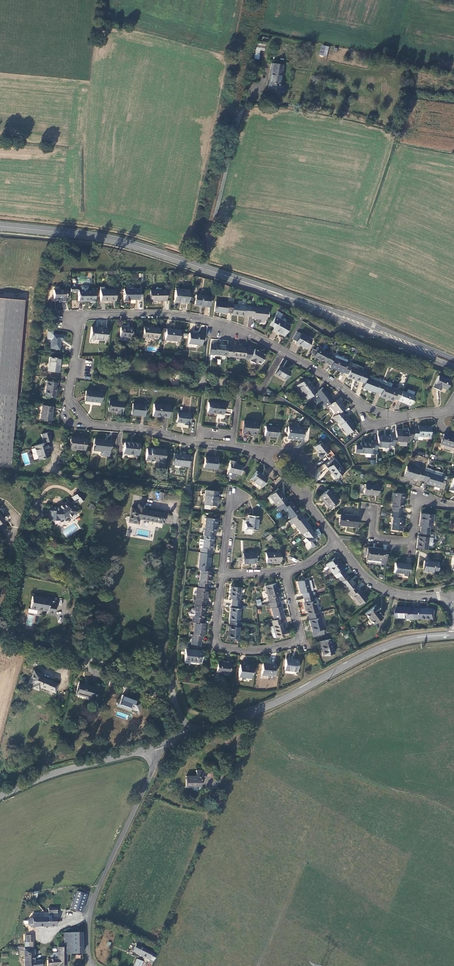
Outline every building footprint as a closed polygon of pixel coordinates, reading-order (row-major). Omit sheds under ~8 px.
[(254,58),(259,59),(261,50),(265,51),(266,45),(257,43),(254,58)] [(330,47),(322,46),(320,55),(328,57),(330,47)] [(275,95),(280,96),(280,92),(279,91),(280,86),(279,86),(281,71),(282,72),(283,67),(271,65),(270,71),(271,71),(268,89),(275,91),(275,95)] [(86,285),(82,285),(81,287),(81,290),(78,291),(78,301),(91,301),(91,303),(95,303),(95,290),(88,290),(88,287),(86,285)] [(139,289),(123,289),(124,301),(130,301),(130,300),(139,299),(139,289)] [(189,290),(175,289),(174,302),(187,303),(189,290)] [(66,290),(53,291),(53,299),(60,299),(60,302),(66,302),(66,290)] [(115,290),(100,290),(100,301),(115,301),(115,290)] [(166,291),(150,291),(150,301),(166,300),(166,291)] [(210,306),(211,297),(196,295),(195,305),(210,306)] [(0,299),(0,467),(9,468),(16,393),(24,301),(0,299)] [(215,302),(214,312),(226,313),(226,312),(231,313),(233,304),(233,303),(227,302),(227,303),(215,302)] [(243,315),(249,316),(250,307),(250,306),(233,304),(231,313),(231,315),(243,316),(243,315)] [(250,307),(249,316),(252,316),(252,318),(266,319),(267,309),(250,307)] [(290,326),(274,317),(269,325),(274,328),(273,330),(278,333),(284,336),(290,326)] [(107,329),(91,327),(90,338),(105,340),(107,329)] [(132,329),(120,327),(119,337),(131,338),(132,329)] [(158,329),(143,327),(143,337),(157,339),(158,329)] [(180,330),(166,329),(165,340),(178,342),(180,330)] [(203,335),(189,333),(188,343),(201,345),(203,335)] [(311,340),(301,333),(295,343),(306,349),(311,340)] [(64,336),(52,334),(49,348),(59,350),(60,341),(63,341),(64,336)] [(228,347),(228,346),(215,345),(215,346),(210,345),(209,355),(214,356),(214,354),(227,356),(228,347)] [(233,347),(228,347),(227,356),(227,357),(244,359),(245,349),(245,348),(233,346),(233,347)] [(325,362),(331,365),(334,357),(335,355),(330,352),(329,354),(318,348),(317,351),(314,349),(312,352),(315,354),(314,355),(313,357),(324,363),(325,362)] [(254,350),(245,349),(244,359),(248,359),(248,358),(250,359),(249,361),(254,363),(255,362),(260,364),(265,355),(254,349),(254,350)] [(59,359),(49,357),(47,371),(58,373),(59,367),(58,367),(59,359)] [(343,372),(348,374),(351,367),(352,363),(347,362),(347,363),(334,357),(331,365),(330,368),(342,373),(343,372)] [(289,372),(279,366),(274,374),(285,380),(289,372)] [(359,381),(364,383),(366,377),(369,372),(363,370),(362,371),(351,367),(348,374),(346,378),(358,382),(359,381)] [(450,381),(438,376),(433,387),(439,391),(441,387),(446,389),(450,381)] [(375,392),(380,394),(384,385),(385,381),(381,379),(379,382),(366,377),(364,383),(362,388),(375,393),(375,392)] [(296,385),(307,400),(315,393),(316,392),(314,389),(314,388),(306,378),(296,385)] [(56,383),(46,381),(44,395),(54,397),(56,383)] [(398,400),(401,391),(402,391),(397,389),(396,390),(391,388),(384,385),(380,394),(379,397),(392,402),(393,398),(398,400)] [(330,397),(322,387),(316,392),(315,393),(318,396),(323,403),(322,403),(326,407),(328,405),(332,402),(329,398),(330,397)] [(102,393),(86,391),(84,401),(101,403),(102,393)] [(398,400),(409,405),(412,396),(406,393),(401,391),(398,400)] [(337,398),(332,402),(328,405),(336,415),(333,417),(336,421),(337,421),(344,415),(341,411),(345,408),(337,398)] [(123,402),(109,401),(108,411),(116,412),(116,413),(121,413),(123,402)] [(224,404),(208,402),(207,412),(222,414),(224,404)] [(145,405),(133,404),(131,415),(144,416),(145,405)] [(170,406),(153,404),(152,417),(163,419),(164,417),(169,418),(170,406)] [(52,407),(42,405),(39,419),(49,421),(52,407)] [(190,414),(177,412),(176,422),(184,423),(184,425),(189,425),(190,414)] [(347,419),(344,415),(337,421),(347,435),(355,429),(347,418),(347,419)] [(256,422),(244,421),(242,433),(255,434),(256,422)] [(418,429),(413,429),(412,439),(418,440),(417,436),(430,437),(430,427),(418,426),(418,429)] [(278,428),(265,427),(264,436),(277,437),(278,428)] [(303,428),(288,427),(287,438),(302,440),(303,428)] [(395,430),(395,435),(395,441),(407,442),(407,439),(412,439),(413,429),(408,429),(407,431),(395,430)] [(46,443),(52,441),(49,432),(40,434),(43,443),(33,446),(37,460),(49,457),(46,443)] [(444,434),(443,438),(441,437),(440,439),(442,440),(441,444),(452,447),(453,447),(453,437),(444,434)] [(389,437),(377,436),(377,441),(377,447),(390,448),(390,445),(394,445),(395,441),(395,435),(390,435),(389,437)] [(86,439),(70,437),(69,448),(84,450),(86,439)] [(110,442),(94,439),(92,451),(100,452),(100,453),(102,456),(108,457),(110,442)] [(321,441),(313,447),(318,453),(317,454),(317,455),(317,457),(318,458),(319,458),(320,458),(321,457),(322,456),(329,452),(321,441)] [(377,447),(377,441),(372,441),(371,443),(365,443),(360,443),(360,453),(371,453),(371,450),(377,450),(377,447)] [(132,444),(124,443),(123,454),(137,455),(139,444),(132,443),(132,444)] [(151,450),(147,449),(145,461),(150,461),(150,460),(164,462),(165,450),(151,449),(151,450)] [(189,456),(174,454),(173,465),(187,467),(189,456)] [(217,459),(204,458),(203,468),(216,469),(217,459)] [(229,461),(226,477),(233,479),(235,474),(240,475),(242,466),(234,464),(234,462),(229,461)] [(335,462),(326,468),(335,479),(343,472),(335,462)] [(421,480),(424,471),(420,469),(419,470),(407,466),(404,475),(417,479),(421,480)] [(266,479),(255,471),(250,479),(261,487),(266,479)] [(429,472),(424,471),(421,480),(426,481),(426,484),(438,488),(442,477),(429,473),(429,472)] [(377,486),(365,485),(364,494),(376,496),(377,486)] [(285,500),(286,499),(278,489),(268,496),(276,506),(277,506),(285,500)] [(328,490),(319,496),(329,508),(337,502),(328,490)] [(217,492),(204,491),(203,504),(204,504),(210,505),(214,505),(214,500),(216,500),(217,492)] [(71,505),(74,504),(78,501),(79,503),(85,499),(79,492),(72,497),(74,501),(70,503),(71,505)] [(392,511),(401,512),(402,507),(403,507),(404,494),(393,493),(391,506),(392,506),(392,511)] [(288,503),(285,500),(277,506),(280,509),(282,508),(291,519),(298,513),(299,513),(291,502),(288,503)] [(50,511),(46,511),(46,519),(50,519),(50,522),(54,522),(54,521),(59,521),(59,522),(62,522),(66,521),(69,519),(69,518),(77,512),(75,508),(76,508),(74,504),(71,505),(70,503),(68,501),(65,503),(65,502),(62,504),(64,507),(61,509),(60,508),(54,508),(50,508),(50,511)] [(139,518),(163,523),(165,514),(142,509),(143,505),(138,505),(137,509),(131,507),(128,522),(137,523),(139,518)] [(401,517),(401,512),(392,511),(391,516),(393,517),(391,529),(401,531),(403,518),(401,517)] [(301,517),(298,513),(291,519),(289,520),(292,524),(293,523),(301,534),(303,533),(310,528),(310,527),(302,516),(301,517)] [(432,515),(420,513),(419,526),(421,526),(420,531),(429,532),(429,527),(431,528),(432,515)] [(357,522),(358,517),(340,515),(339,525),(357,527),(357,522)] [(256,531),(258,518),(248,516),(247,524),(244,524),(244,530),(256,531)] [(203,536),(213,537),(213,532),(215,532),(216,520),(205,518),(204,531),(203,531),(203,536)] [(313,532),(310,528),(303,533),(305,537),(304,538),(307,541),(304,543),(304,546),(306,549),(311,546),(311,547),(315,544),(314,542),(319,539),(313,531),(313,532)] [(428,538),(429,532),(420,531),(419,536),(418,536),(416,549),(427,550),(427,546),(431,546),(432,538),(428,538)] [(212,549),(213,537),(203,536),(201,548),(200,548),(200,553),(210,554),(210,549),(212,549)] [(386,556),(387,550),(382,550),(376,549),(367,549),(366,562),(381,564),(381,560),(386,561),(386,556)] [(279,552),(265,553),(266,563),(280,562),(279,552)] [(209,566),(210,554),(200,553),(198,570),(200,570),(208,571),(208,566),(209,566)] [(255,553),(243,553),(244,564),(255,563),(255,553)] [(334,575),(336,578),(344,572),(342,569),(343,568),(335,558),(326,565),(333,575),(334,575)] [(437,563),(423,561),(422,571),(436,573),(437,563)] [(409,564),(395,562),(393,572),(403,574),(403,575),(408,576),(409,564)] [(209,584),(211,572),(208,571),(200,570),(199,583),(198,583),(198,588),(207,589),(208,584),(209,584)] [(344,572),(336,578),(347,592),(355,586),(348,576),(347,576),(344,572)] [(302,594),(303,598),(313,596),(312,591),(314,590),(311,579),(308,580),(308,579),(297,582),(301,594),(302,594)] [(269,603),(279,601),(278,596),(276,584),(265,586),(268,598),(269,603)] [(232,599),(231,604),(240,605),(241,605),(241,600),(239,600),(241,587),(230,586),(229,599),(232,599)] [(355,586),(347,592),(350,597),(351,596),(359,606),(367,599),(359,590),(358,591),(355,586)] [(207,601),(208,589),(207,589),(198,588),(196,588),(194,605),(204,606),(204,601),(207,601)] [(47,598),(45,598),(32,596),(29,608),(35,609),(47,611),(46,613),(53,614),(55,604),(52,603),(53,599),(47,597),(47,598)] [(307,615),(309,615),(318,613),(315,600),(314,600),(313,596),(303,598),(304,603),(303,603),(305,611),(306,611),(307,615)] [(269,603),(270,608),(271,608),(274,620),(279,619),(283,618),(281,605),(280,606),(279,601),(269,603)] [(240,605),(231,604),(231,608),(230,607),(228,621),(230,622),(239,623),(241,608),(240,609),(240,605)] [(203,618),(204,606),(194,605),(194,609),(193,617),(192,617),(192,622),(194,622),(202,623),(202,618),(203,618)] [(376,605),(365,614),(373,624),(382,618),(377,611),(379,609),(376,605)] [(416,620),(416,609),(411,609),(411,608),(398,607),(397,618),(411,619),(411,620),(416,620)] [(421,609),(416,609),(416,620),(421,620),(421,619),(434,620),(435,609),(421,608),(421,609)] [(312,632),(313,637),(323,634),(322,630),(323,629),(320,617),(319,618),(318,613),(309,615),(310,620),(309,620),(312,632)] [(274,620),(271,621),(272,626),(275,638),(276,638),(287,635),(286,630),(283,631),(281,623),(280,624),(279,619),(274,620)] [(204,636),(205,624),(202,623),(194,622),(193,635),(192,635),(191,640),(201,641),(202,636),(204,636)] [(239,627),(240,623),(239,623),(230,622),(229,626),(228,626),(227,638),(238,640),(240,627),(239,627)] [(330,639),(319,642),(323,656),(334,653),(330,639)] [(197,650),(185,649),(183,662),(184,662),(183,664),(195,666),(195,664),(200,664),(202,653),(197,652),(197,650)] [(284,670),(296,672),(298,660),(293,660),(293,661),(286,660),(284,670)] [(229,663),(217,662),(216,673),(228,674),(229,663)] [(275,665),(262,663),(261,674),(273,676),(275,665)] [(238,677),(250,678),(252,667),(245,666),(245,665),(239,664),(238,677)] [(31,688),(38,691),(39,687),(54,693),(58,686),(51,683),(52,682),(41,678),(42,675),(34,671),(29,683),(33,685),(31,688)] [(91,699),(94,687),(79,682),(75,694),(91,699)] [(138,711),(142,702),(122,695),(119,704),(138,711)] [(187,787),(201,787),(201,778),(206,778),(206,777),(206,770),(197,770),(197,776),(187,776),(187,787)] [(77,892),(71,909),(81,913),(87,895),(77,892)] [(48,918),(48,926),(57,926),(56,918),(57,918),(57,908),(49,908),(49,913),(47,913),(47,918),(48,918)] [(47,913),(43,913),(43,914),(33,914),(33,918),(31,918),(28,920),(28,924),(31,926),(33,926),(48,926),(48,918),(47,918),(47,913)] [(73,932),(64,933),(64,943),(73,942),(73,932)] [(83,942),(83,932),(73,932),(73,942),(83,942)] [(34,947),(33,935),(25,935),(25,941),(29,941),(29,947),(34,947)] [(64,943),(64,947),(67,948),(67,954),(73,954),(73,942),(64,943)] [(83,954),(83,942),(73,942),(73,954),(83,954)] [(139,954),(143,947),(137,944),(133,951),(139,954)] [(42,960),(34,961),(34,947),(29,947),(25,947),(24,948),(25,950),(25,957),(25,965),(42,965),(42,960)] [(152,965),(157,956),(155,955),(154,954),(154,953),(143,947),(139,954),(145,957),(144,960),(148,962),(147,965),(152,965)] [(58,965),(67,965),(67,954),(58,953),(58,958),(58,965)] [(58,965),(58,958),(53,958),(53,959),(51,959),(48,960),(48,965),(57,965),(58,965)]
